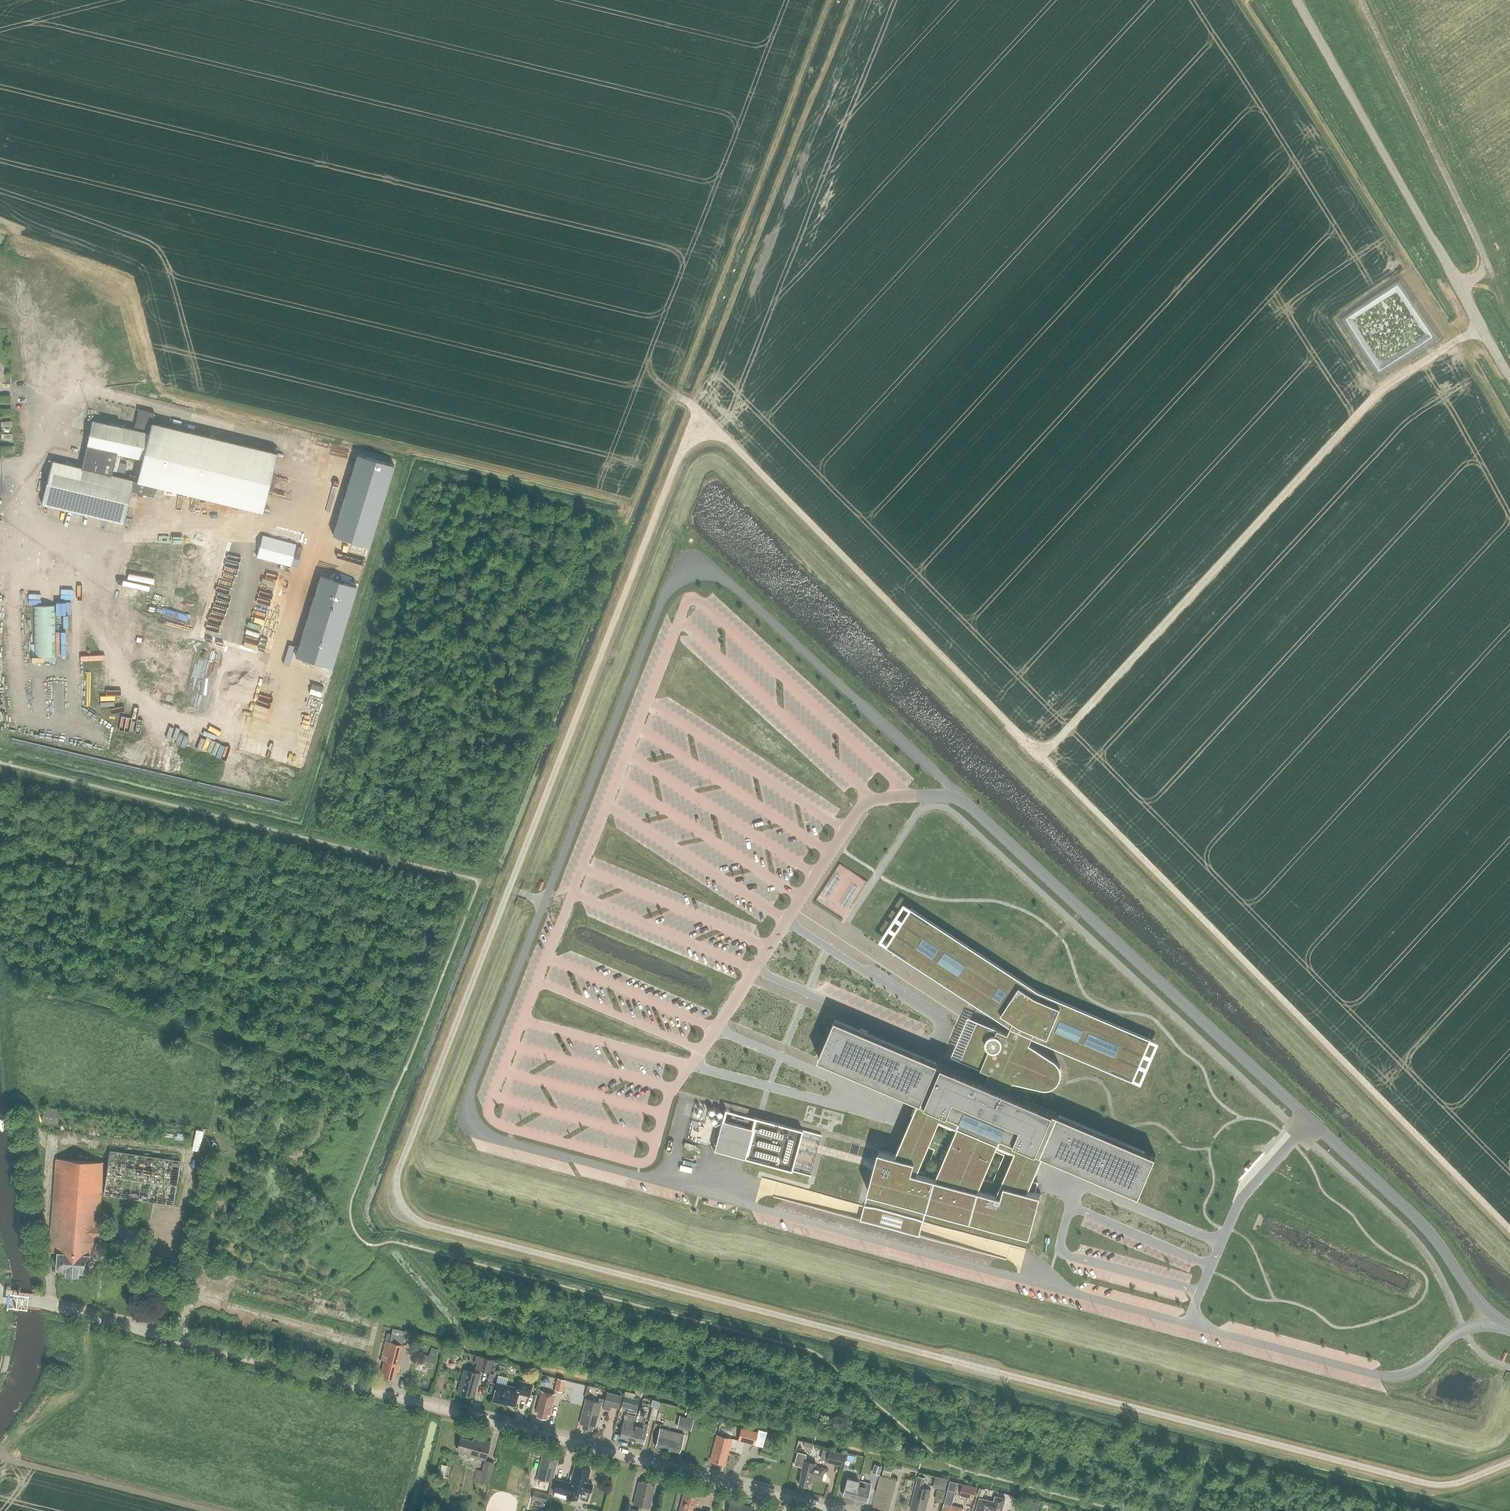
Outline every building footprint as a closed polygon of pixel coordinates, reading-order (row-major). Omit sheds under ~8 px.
[(1364,314),(1388,301),(1414,300),(1417,299),(1407,281),(1402,284),(1397,284),(1384,291),(1384,296),(1372,303),(1374,303),(1348,317),(1355,329),(1362,329),(1359,324),(1366,324),(1366,319),(1365,319),(1364,314)] [(1386,366),(1391,372),(1424,350),(1421,346),(1435,337),(1430,329),(1418,336),(1422,342),(1418,345),(1414,339),(1387,358),(1391,363),(1386,366)] [(103,349),(107,353),(121,340),(117,336),(103,349)] [(132,490),(155,496),(157,486),(263,512),(278,453),(153,423),(155,413),(139,409),(134,429),(93,420),(83,467),(53,460),(43,503),(125,523),(132,490)] [(357,456),(333,535),(370,546),(394,467),(357,456)] [(293,565),(297,545),(262,536),(258,556),(293,565)] [(321,575),(296,656),(333,667),(358,587),(321,575)] [(52,599),(59,599),(58,593),(68,592),(68,587),(52,588),(52,599)] [(71,629),(72,604),(60,604),(59,620),(66,620),(66,623),(61,622),(61,626),(66,626),(66,629),(71,629)] [(34,606),(34,657),(55,657),(55,606),(34,606)] [(60,638),(60,650),(70,649),(70,638),(60,638)] [(333,667),(296,656),(274,729),(311,740),(333,667)] [(141,746),(147,724),(142,722),(135,745),(141,746)] [(896,1155),(879,1150),(864,1206),(872,1208),(868,1223),(912,1235),(916,1220),(923,1222),(927,1207),(1030,1235),(1041,1193),(1035,1192),(1037,1187),(1038,1182),(1032,1181),(1043,1154),(1091,1174),(1139,1195),(1156,1155),(1009,1093),(1014,1082),(1042,1088),(1046,1089),(1049,1088),(1052,1088),(1055,1086),(1057,1084),(1059,1082),(1060,1079),(1061,1076),(1062,1073),(1061,1070),(1061,1067),(1059,1064),(1057,1061),(1055,1060),(1030,1043),(1033,1036),(1133,1079),(1150,1039),(1038,992),(912,909),(888,945),(1011,1026),(1009,1031),(981,1022),(973,1042),(972,1042),(970,1041),(969,1042),(968,1042),(967,1042),(967,1043),(966,1044),(965,1045),(965,1046),(965,1047),(965,1048),(965,1049),(966,1050),(966,1051),(967,1052),(968,1052),(964,1061),(987,1079),(986,1083),(891,1043),(836,1019),(819,1059),(919,1101),(896,1155)] [(58,1125),(60,1110),(45,1108),(43,1123),(58,1125)] [(724,1120),(722,1120),(717,1139),(746,1146),(743,1158),(792,1171),(803,1130),(754,1117),(751,1127),(724,1120)] [(176,1200),(182,1160),(139,1153),(145,1159),(149,1160),(148,1161),(154,1167),(152,1181),(156,1184),(149,1190),(149,1192),(142,1191),(149,1198),(152,1195),(161,1196),(164,1199),(164,1195),(170,1200),(171,1195),(176,1200)] [(687,1157),(685,1162),(696,1165),(698,1161),(687,1157)] [(99,1238),(100,1227),(97,1227),(103,1163),(56,1159),(50,1244),(53,1244),(52,1252),(58,1253),(56,1269),(66,1270),(66,1274),(78,1275),(78,1271),(88,1272),(89,1256),(92,1256),(94,1238),(99,1238)] [(114,1239),(116,1229),(106,1228),(104,1238),(114,1239)] [(396,1376),(404,1345),(401,1345),(404,1332),(392,1329),(388,1341),(386,1341),(381,1360),(384,1361),(381,1372),(384,1373),(383,1376),(392,1379),(393,1375),(396,1376)] [(454,1359),(456,1352),(449,1349),(447,1356),(454,1359)] [(436,1358),(428,1356),(425,1367),(433,1369),(436,1358)] [(491,1360),(475,1356),(473,1363),(475,1364),(474,1369),(488,1372),(491,1360)] [(476,1386),(480,1374),(464,1369),(457,1393),(471,1396),(474,1386),(476,1386)] [(539,1373),(532,1371),(530,1380),(538,1381),(539,1373)] [(565,1380),(557,1378),(554,1390),(562,1392),(565,1380)] [(529,1397),(533,1384),(519,1381),(517,1388),(505,1385),(504,1386),(490,1383),(488,1392),(494,1394),(492,1401),(501,1403),(501,1402),(515,1406),(518,1394),(529,1397)] [(549,1415),(555,1395),(541,1391),(536,1412),(538,1412),(537,1416),(546,1418),(547,1415),(549,1415)] [(586,1399),(585,1405),(580,1423),(583,1424),(582,1428),(592,1430),(592,1427),(595,1427),(600,1409),(609,1412),(611,1407),(618,1409),(621,1396),(606,1392),(604,1400),(599,1399),(598,1402),(586,1399)] [(624,1395),(621,1406),(636,1411),(639,1399),(624,1395)] [(654,1420),(660,1402),(652,1400),(650,1406),(653,1407),(649,1418),(654,1420)] [(631,1440),(636,1422),(637,1416),(629,1414),(627,1420),(624,1419),(619,1437),(631,1440)] [(637,1416),(636,1422),(644,1425),(645,1420),(643,1419),(644,1416),(640,1415),(638,1415),(637,1416)] [(693,1420),(679,1416),(676,1428),(690,1431),(693,1420)] [(643,1443),(648,1426),(644,1425),(636,1422),(631,1440),(643,1443)] [(679,1452),(684,1435),(660,1428),(655,1446),(679,1452)] [(758,1433),(741,1428),(738,1441),(754,1445),(758,1433)] [(716,1434),(710,1460),(722,1464),(723,1460),(726,1461),(732,1439),(716,1434)] [(485,1460),(490,1442),(473,1438),(472,1441),(460,1438),(457,1450),(459,1450),(458,1453),(485,1460)] [(844,1455),(829,1450),(825,1462),(841,1466),(844,1455)] [(797,1452),(794,1465),(802,1467),(800,1474),(801,1475),(798,1484),(807,1487),(808,1483),(810,1484),(812,1478),(821,1481),(824,1469),(815,1466),(816,1463),(805,1460),(806,1454),(797,1452)] [(537,1478),(551,1482),(557,1461),(554,1460),(555,1457),(546,1455),(545,1458),(542,1457),(537,1478)] [(489,1485),(494,1463),(485,1461),(482,1471),(477,1469),(474,1481),(489,1485)] [(882,1474),(890,1476),(893,1465),(885,1463),(882,1474)] [(442,1464),(439,1476),(445,1477),(448,1466),(442,1464)] [(874,1464),(872,1473),(880,1475),(882,1466),(874,1464)] [(570,1483),(557,1480),(554,1492),(568,1495),(567,1497),(577,1500),(579,1492),(585,1493),(585,1491),(591,1493),(593,1485),(587,1484),(591,1470),(575,1466),(570,1483)] [(931,1489),(922,1487),(925,1478),(919,1476),(916,1486),(910,1509),(913,1510),(926,1510),(931,1489)] [(947,1479),(936,1476),(933,1488),(944,1490),(947,1479)] [(854,1498),(859,1481),(847,1478),(842,1495),(854,1498)] [(651,1486),(652,1482),(643,1480),(642,1482),(639,1481),(633,1505),(639,1506),(642,1507),(649,1509),(654,1487),(651,1486)] [(859,1481),(854,1498),(867,1501),(871,1484),(859,1481)] [(964,1509),(952,1506),(958,1483),(950,1481),(944,1504),(944,1503),(942,1510),(963,1510),(964,1509)] [(974,1499),(977,1488),(963,1484),(960,1495),(974,1499)] [(545,1503),(547,1494),(533,1491),(531,1499),(545,1503)] [(696,1493),(687,1491),(686,1494),(684,1494),(679,1510),(694,1510),(698,1497),(695,1496),(696,1493)] [(1005,1498),(995,1496),(994,1502),(979,1498),(977,1505),(976,1510),(992,1510),(998,1510),(1002,1510),(1005,1498)] [(1021,1508),(1023,1501),(1013,1498),(1011,1505),(1021,1508)] [(752,1508),(730,1502),(728,1510),(751,1510),(752,1508)]
